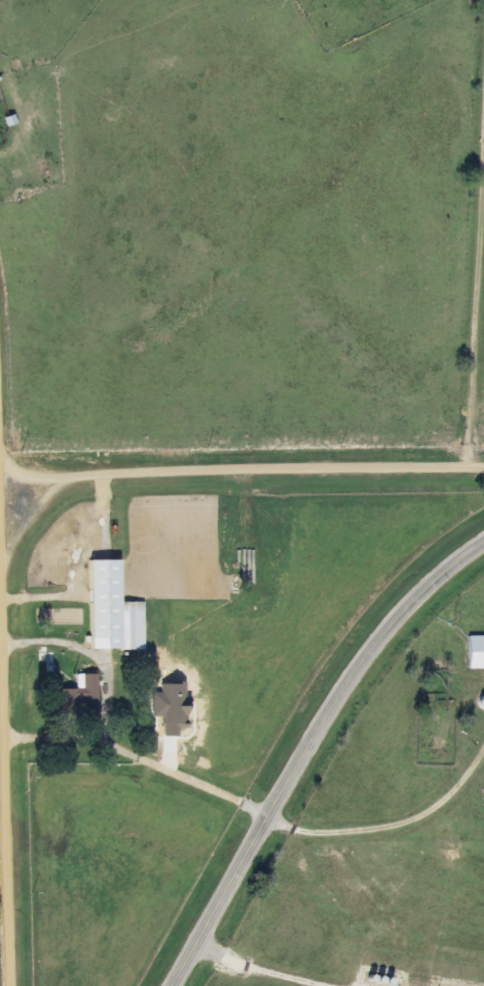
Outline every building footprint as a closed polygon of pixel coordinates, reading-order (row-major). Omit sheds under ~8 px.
[(87,559),(87,649),(141,649),(141,602),(117,602),(117,559),(87,559)] [(466,635),(466,668),(483,668),(483,635),(466,635)] [(94,674),(73,674),(74,689),(52,689),(52,715),(76,714),(76,710),(94,710),(94,674)]
